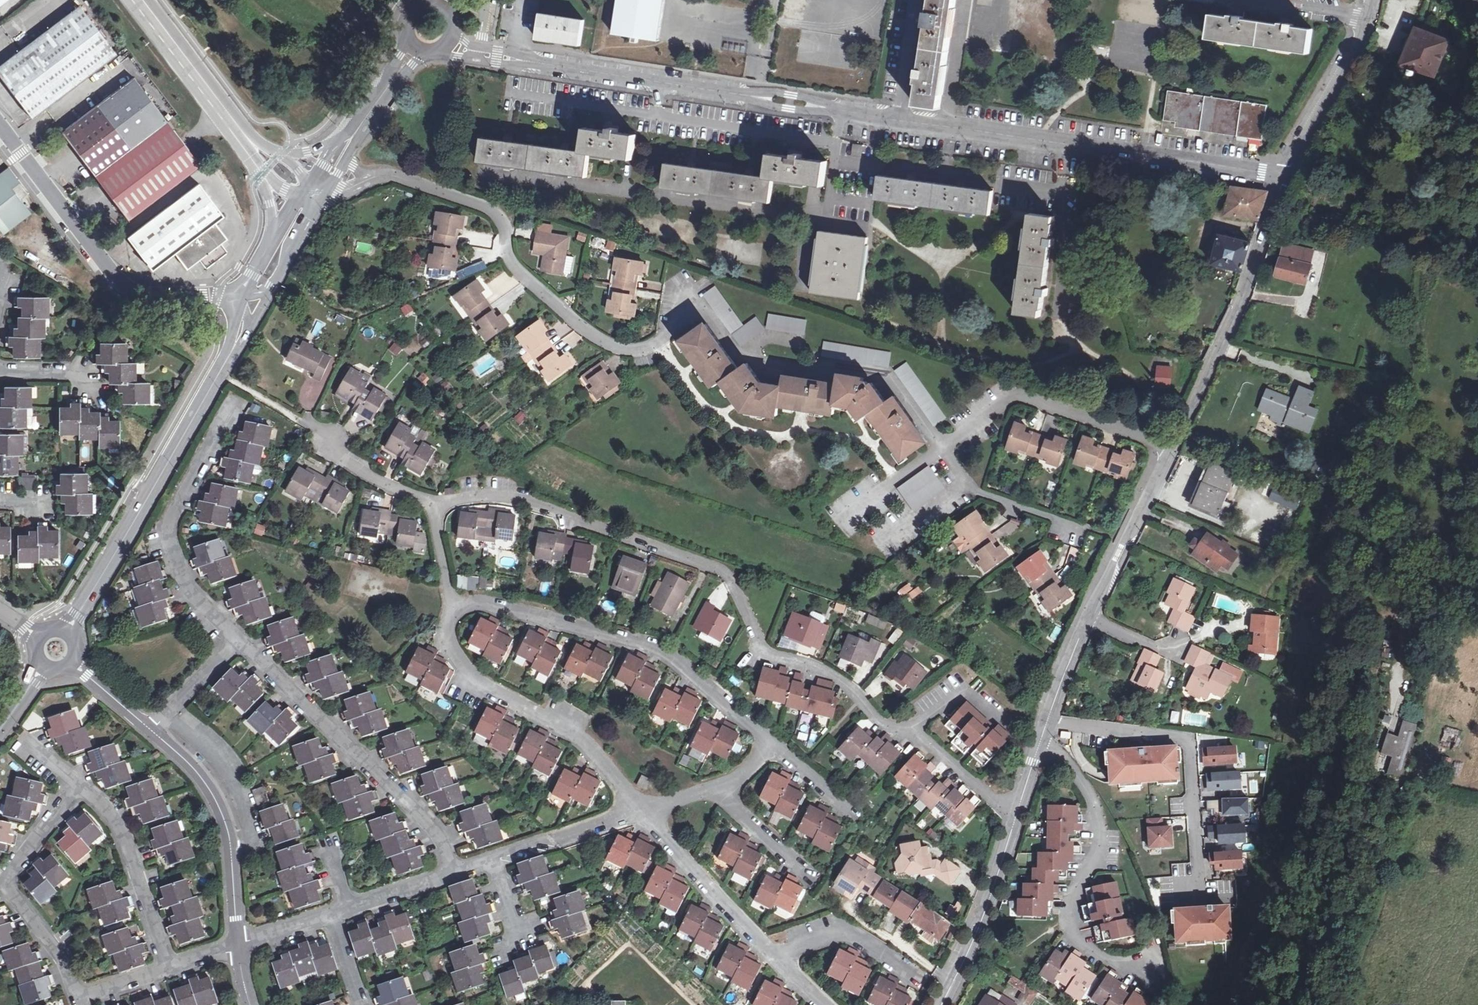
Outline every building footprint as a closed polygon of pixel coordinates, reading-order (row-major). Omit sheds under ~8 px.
[(613,34),(660,40),(666,0),(618,0),(613,34)] [(942,108),(958,0),(931,0),(929,19),(918,88),(916,104),(942,108)] [(116,55),(80,6),(0,65),(0,74),(14,93),(32,117),(116,55)] [(1231,16),(1214,14),(1211,36),(1311,52),(1315,29),(1296,26),(1297,18),(1290,17),(1282,16),(1281,24),(1246,18),(1247,11),(1240,10),(1232,8),(1231,16)] [(585,23),(541,16),(537,41),(581,48),(585,23)] [(1417,30),(1405,66),(1439,78),(1451,43),(1419,30),(1417,30)] [(94,75),(47,109),(54,118),(100,84),(94,75)] [(74,148),(86,164),(93,160),(159,110),(135,77),(62,132),(74,148)] [(1172,88),(1167,118),(1210,124),(1266,133),(1270,103),(1197,92),(1198,87),(1191,86),(1190,91),(1172,88)] [(400,101),(397,99),(391,107),(394,109),(400,101)] [(342,111),(345,113),(350,106),(347,104),(342,111)] [(93,160),(86,164),(108,193),(128,220),(201,166),(159,110),(93,160)] [(484,137),(480,162),(589,177),(592,154),(634,160),(638,135),(620,132),(621,125),(614,125),(607,124),(606,130),(588,128),(585,151),(572,149),(573,146),(570,145),(566,145),(565,149),(512,141),(513,137),(509,136),(505,136),(504,140),(484,137)] [(864,144),(855,143),(853,154),(862,155),(864,144)] [(667,163),(663,187),(771,203),(775,179),(825,186),(829,161),(803,157),(804,151),(797,150),(790,148),(789,155),(771,152),(766,177),(754,176),(755,172),(751,171),(748,170),(747,174),(696,167),(696,163),(692,163),(689,162),(687,166),(667,163)] [(20,180),(9,167),(0,174),(0,227),(4,232),(29,213),(18,198),(11,187),(20,180)] [(907,180),(880,176),(877,198),(920,205),(920,208),(927,209),(928,206),(957,210),(956,213),(971,215),(972,212),(992,215),(995,192),(966,188),(966,182),(962,182),(958,181),(958,186),(915,180),(916,176),(912,176),(908,175),(907,180)] [(1220,186),(1195,183),(1194,189),(1219,193),(1220,186)] [(198,184),(126,237),(148,266),(151,270),(172,254),(185,270),(197,260),(204,269),(225,254),(218,246),(225,240),(213,224),(222,217),(198,184)] [(1227,217),(1260,222),(1270,194),(1234,189),(1227,217)] [(439,212),(437,224),(442,225),(439,240),(455,242),(457,243),(458,235),(455,234),(457,227),(460,228),(463,228),(464,222),(465,216),(439,212)] [(1019,312),(1041,316),(1044,295),(1048,295),(1048,291),(1049,287),(1045,286),(1052,246),(1055,247),(1056,243),(1057,239),(1053,238),(1056,216),(1034,213),(1019,312)] [(540,232),(554,234),(555,226),(542,224),(540,232)] [(869,238),(846,234),(822,231),(813,292),(861,299),(869,238)] [(537,252),(546,254),(551,255),(548,271),(565,274),(568,256),(571,237),(554,234),(540,232),(540,237),(537,252)] [(583,232),(580,239),(587,242),(590,234),(583,232)] [(592,235),(588,246),(603,251),(607,240),(592,235)] [(1215,265),(1243,274),(1245,269),(1253,245),(1224,237),(1215,265)] [(458,259),(454,258),(451,258),(453,250),(456,251),(456,247),(457,243),(455,242),(439,240),(436,255),(431,255),(429,266),(431,266),(452,269),(456,270),(458,259)] [(608,240),(605,249),(614,251),(616,242),(608,240)] [(357,242),(355,252),(373,255),(375,245),(357,242)] [(1316,245),(1287,245),(1280,277),(1312,285),(1319,249),(1316,245)] [(551,255),(546,254),(543,270),(548,271),(551,255)] [(568,256),(565,274),(573,275),(576,257),(568,256)] [(640,288),(641,280),(637,279),(639,272),(643,273),(645,273),(646,267),(647,262),(621,257),(619,268),(623,269),(621,285),(640,288)] [(452,269),(431,266),(429,274),(439,275),(452,272),(452,269)] [(491,304),(487,298),(484,299),(480,293),(483,292),(485,290),(482,285),(479,280),(457,296),(464,305),(468,303),(476,315),(491,304)] [(639,304),(637,304),(634,303),(635,295),(639,296),(640,288),(621,285),(616,284),(615,283),(612,299),(613,299),(611,311),(616,312),(635,316),(637,316),(638,310),(639,304)] [(719,290),(708,297),(733,333),(744,326),(719,290)] [(45,318),(46,318),(47,307),(49,307),(49,298),(15,298),(15,307),(24,307),(24,318),(19,318),(19,329),(11,329),(10,337),(7,337),(7,346),(15,346),(15,357),(37,357),(38,346),(40,346),(40,337),(45,337),(45,329),(43,328),(43,318),(45,318)] [(81,300),(77,305),(81,309),(85,304),(81,300)] [(468,303),(464,305),(473,318),(476,315),(468,303)] [(409,304),(400,309),(404,316),(413,311),(409,304)] [(491,304),(476,315),(485,328),(482,331),(489,341),(511,325),(507,320),(504,315),(501,317),(498,319),(493,312),(496,311),(491,304)] [(329,312),(323,308),(320,313),(327,317),(329,312)] [(635,316),(616,312),(615,317),(634,321),(635,316)] [(485,328),(476,315),(473,318),(482,331),(485,328)] [(808,322),(772,316),(770,330),(806,335),(808,322)] [(759,320),(735,336),(743,348),(767,331),(759,320)] [(555,345),(550,339),(548,341),(543,334),(546,333),(549,331),(545,326),(542,321),(520,337),(527,346),(531,343),(540,355),(555,345)] [(717,388),(726,382),(742,371),(709,325),(685,343),(699,363),(717,388)] [(299,340),(296,346),(302,349),(305,342),(299,340)] [(315,347),(305,342),(302,349),(296,346),(290,358),(306,365),(304,369),(309,371),(316,374),(315,378),(322,382),(333,358),(314,350),(315,347)] [(394,343),(388,351),(397,357),(402,350),(394,343)] [(531,343),(527,346),(536,358),(540,355),(531,343)] [(893,352),(828,343),(826,356),(891,365),(893,352)] [(126,364),(126,355),(124,355),(124,344),(102,344),(102,355),(93,355),(93,364),(102,364),(102,372),(110,372),(110,383),(115,384),(115,392),(124,392),(124,403),(149,403),(154,403),(154,385),(148,385),(148,383),(146,383),(135,383),(132,384),(132,372),(135,372),(145,372),(145,365),(135,365),(135,364),(126,364)] [(555,345),(540,355),(549,368),(545,371),(552,381),(574,365),(571,362),(567,356),(564,358),(561,360),(557,353),(560,351),(555,345)] [(549,368),(540,355),(536,358),(545,371),(549,368)] [(289,361),(304,369),(306,365),(290,358),(289,361)] [(949,415),(910,363),(899,370),(937,423),(949,415)] [(604,371),(607,370),(603,364),(586,375),(595,388),(591,390),(598,400),(603,396),(619,386),(621,384),(617,378),(614,375),(612,376),(609,378),(604,371)] [(189,365),(182,376),(185,378),(192,367),(189,365)] [(781,416),(782,405),(785,387),(764,384),(750,365),(742,371),(726,382),(741,403),(747,411),(781,416)] [(1173,366),(1159,366),(1159,386),(1173,387),(1173,366)] [(353,384),(358,373),(344,367),(332,391),(334,392),(345,397),(347,395),(354,398),(359,387),(353,384)] [(360,368),(358,373),(353,384),(359,387),(363,381),(367,372),(360,368)] [(425,387),(430,380),(422,373),(417,380),(425,387)] [(874,412),(889,401),(876,382),(873,383),(871,380),(867,380),(867,377),(844,374),(843,384),(840,403),(856,405),(859,409),(866,418),(874,412)] [(436,386),(442,381),(437,375),(431,379),(436,386)] [(582,378),(591,390),(595,388),(586,375),(582,378)] [(840,403),(843,384),(787,376),(785,387),(782,405),(813,409),(838,413),(840,403)] [(369,384),(363,381),(359,387),(366,390),(369,384)] [(446,382),(439,387),(447,397),(453,392),(446,382)] [(352,401),(351,403),(358,406),(357,409),(371,415),(375,406),(383,391),(369,384),(366,390),(359,387),(354,398),(352,401)] [(619,386),(603,396),(606,401),(622,390),(619,386)] [(31,398),(29,398),(29,388),(7,388),(7,398),(0,398),(0,416),(2,416),(2,427),(24,427),(24,416),(26,416),(26,407),(31,407),(31,398)] [(1290,402),(1291,400),(1271,392),(1261,411),(1275,418),(1273,420),(1281,424),(1284,418),(1289,420),(1287,425),(1310,436),(1321,413),(1310,408),(1315,395),(1303,390),(1296,405),(1290,402)] [(387,393),(383,391),(375,406),(379,408),(387,393)] [(342,402),(345,397),(334,392),(332,397),(334,398),(342,402)] [(889,401),(874,412),(890,434),(907,458),(931,440),(898,395),(889,401)] [(71,409),(60,409),(60,431),(71,431),(71,434),(80,434),(80,438),(89,439),(89,436),(100,436),(100,439),(100,447),(108,447),(108,445),(119,445),(119,423),(108,423),(108,413),(89,414),(89,405),(81,405),(80,400),(71,400),(71,409)] [(345,427),(358,435),(367,422),(354,413),(345,427)] [(522,413),(514,418),(518,425),(526,421),(522,413)] [(405,447),(410,437),(403,433),(408,423),(396,416),(383,441),(389,443),(396,447),(398,444),(405,447)] [(403,433),(410,437),(418,421),(410,418),(408,423),(403,433)] [(423,424),(418,421),(410,437),(416,440),(418,433),(423,424)] [(1043,435),(1035,433),(1034,435),(1027,433),(1028,430),(1029,427),(1025,426),(1018,423),(1009,449),(1020,452),(1021,448),(1037,453),(1043,435)] [(267,449),(269,440),(267,439),(269,428),(248,424),(246,434),(237,433),(236,442),(239,443),(237,453),(229,452),(227,461),(222,460),(220,469),(229,470),(227,481),(249,485),(251,475),(253,475),(255,467),(259,468),(261,459),(259,458),(261,447),(263,448),(267,449)] [(403,450),(402,453),(408,456),(406,459),(412,462),(420,466),(425,455),(428,450),(432,440),(418,433),(416,440),(410,437),(405,447),(403,450)] [(22,446),(20,445),(20,435),(0,435),(0,475),(15,475),(15,464),(17,464),(18,455),(22,455),(22,446)] [(1058,437),(1057,440),(1056,443),(1049,441),(1050,438),(1043,435),(1037,453),(1051,458),(1049,463),(1061,467),(1070,441),(1063,439),(1058,437)] [(1111,448),(1105,446),(1103,449),(1096,446),(1097,443),(1098,440),(1094,439),(1088,437),(1079,462),(1089,466),(1090,462),(1105,467),(1111,448)] [(1021,448),(1020,452),(1035,458),(1037,453),(1021,448)] [(1127,451),(1126,454),(1125,457),(1118,454),(1119,451),(1111,448),(1105,467),(1119,472),(1118,476),(1128,480),(1137,454),(1131,452),(1127,451)] [(1051,458),(1037,453),(1035,458),(1049,463),(1051,458)] [(1090,462),(1089,466),(1104,471),(1105,467),(1090,462)] [(947,489),(931,466),(901,488),(917,510),(947,489)] [(1212,466),(1195,507),(1220,518),(1236,476),(1212,466)] [(259,468),(255,467),(253,475),(259,476),(261,475),(262,468),(259,468)] [(1119,472),(1105,467),(1104,471),(1118,476),(1119,472)] [(297,494),(295,498),(302,502),(306,495),(315,500),(319,492),(321,488),(326,480),(317,475),(314,479),(305,473),(299,470),(288,489),(297,494)] [(314,479),(317,475),(311,472),(307,470),(305,473),(314,479)] [(85,474),(63,474),(63,484),(53,485),(53,495),(59,494),(59,503),(67,502),(67,514),(89,514),(89,503),(92,503),(92,494),(87,494),(87,485),(85,485),(85,474)] [(326,480),(321,488),(330,494),(329,497),(326,503),(334,507),(332,510),(340,514),(351,493),(345,490),(335,484),(337,481),(328,476),(326,480)] [(36,490),(35,478),(20,478),(20,490),(36,490)] [(335,484),(345,490),(347,486),(341,483),(337,481),(335,484)] [(233,500),(235,490),(214,486),(212,497),(203,495),(201,503),(197,502),(195,511),(203,513),(201,524),(223,529),(225,517),(227,518),(229,509),(233,510),(235,501),(233,500)] [(1278,487),(1272,501),(1298,510),(1303,496),(1278,487)] [(330,494),(321,488),(319,492),(329,497),(330,494)] [(297,494),(288,489),(286,493),(295,498),(297,494)] [(482,508),(482,522),(481,538),(490,539),(491,532),(491,528),(501,529),(500,533),(509,533),(510,510),(504,509),(493,509),(493,505),(483,504),(482,508)] [(378,529),(380,523),(380,519),(390,520),(392,510),(393,507),(382,505),(381,509),(371,507),(365,506),(361,530),(369,531),(370,527),(378,529)] [(472,512),(460,511),(453,511),(452,533),(463,534),(463,537),(472,538),(472,522),(482,522),(482,508),(472,507),(472,512)] [(402,516),(402,512),(392,510),(390,520),(390,524),(399,526),(398,537),(408,539),(408,543),(416,544),(415,549),(427,550),(429,541),(427,530),(418,529),(420,518),(413,517),(402,516)] [(990,534),(988,531),(985,533),(981,527),(984,525),(987,523),(980,514),(958,528),(965,538),(968,535),(977,548),(992,537),(990,534)] [(0,550),(11,550),(11,527),(0,527),(0,519),(0,551),(0,550)] [(998,539),(1021,529),(1017,521),(995,531),(998,539)] [(19,536),(19,559),(29,559),(29,561),(39,561),(39,556),(48,557),(47,554),(59,554),(59,531),(48,531),(48,523),(39,522),(39,528),(30,528),(30,536),(19,536)] [(472,538),(481,538),(482,522),(472,522),(472,538)] [(254,534),(263,537),(266,527),(257,525),(254,534)] [(556,527),(552,526),(551,530),(542,529),(534,529),(531,552),(540,553),(541,550),(549,551),(550,544),(551,541),(561,542),(562,531),(563,528),(556,527)] [(579,560),(588,561),(590,539),(586,539),(583,538),(572,537),(573,533),(562,531),(561,542),(560,546),(571,547),(569,563),(578,564),(579,560)] [(968,535),(965,538),(973,550),(977,548),(968,535)] [(1216,540),(1207,535),(1204,542),(1196,539),(1195,542),(1197,543),(1194,548),(1198,551),(1197,553),(1222,568),(1225,565),(1229,567),(1233,562),(1235,563),(1241,554),(1233,549),(1234,548),(1230,546),(1229,548),(1226,546),(1227,544),(1217,539),(1216,540)] [(1004,549),(1001,550),(999,552),(994,546),(997,544),(995,541),(992,537),(977,548),(986,561),(982,563),(988,573),(1010,557),(1004,549)] [(225,560),(222,552),(220,553),(216,542),(196,549),(199,559),(191,562),(194,570),(198,569),(201,577),(209,575),(212,585),(234,578),(231,568),(233,567),(230,558),(225,560)] [(1066,561),(1075,563),(1078,549),(1070,547),(1066,561)] [(986,561),(977,548),(973,550),(982,563),(986,561)] [(608,581),(618,585),(619,582),(628,586),(638,558),(626,554),(618,551),(608,581)] [(1044,567),(1046,565),(1049,563),(1046,559),(1042,554),(1021,569),(1027,578),(1031,575),(1040,589),(1055,578),(1051,571),(1048,573),(1044,567)] [(137,570),(142,587),(139,588),(142,599),(140,599),(142,608),(137,609),(140,618),(143,617),(147,628),(168,620),(165,610),(173,607),(170,599),(174,598),(171,589),(163,591),(160,581),(168,579),(165,570),(159,572),(157,564),(137,570)] [(673,594),(675,590),(682,577),(672,572),(663,567),(658,577),(650,592),(646,600),(665,609),(673,594)] [(477,573),(467,572),(466,586),(476,586),(477,573)] [(645,589),(650,592),(658,577),(653,574),(645,589)] [(1031,575),(1027,578),(1037,592),(1040,589),(1031,575)] [(1068,589),(1065,591),(1062,593),(1057,587),(1060,585),(1058,581),(1055,578),(1040,589),(1049,601),(1045,604),(1052,614),(1074,598),(1068,589)] [(312,581),(306,587),(313,594),(319,588),(312,581)] [(918,587),(915,582),(905,589),(908,595),(918,587)] [(261,601),(258,592),(256,593),(253,583),(231,590),(234,601),(227,603),(229,611),(234,610),(237,618),(245,616),(248,626),(269,619),(266,608),(268,608),(266,600),(261,601)] [(1186,635),(1192,622),(1182,616),(1193,593),(1173,583),(1166,595),(1168,596),(1163,607),(1174,613),(1167,627),(1171,629),(1178,632),(1186,635)] [(928,590),(925,585),(915,592),(919,597),(928,590)] [(140,599),(136,589),(131,590),(137,609),(142,608),(140,599)] [(1049,601),(1040,589),(1037,592),(1045,604),(1049,601)] [(702,597),(693,613),(701,617),(696,625),(697,626),(713,635),(715,635),(720,625),(717,624),(723,613),(708,605),(709,601),(706,599),(702,597)] [(836,604),(834,612),(845,614),(846,607),(836,604)] [(140,618),(137,609),(132,611),(139,630),(144,629),(140,618)] [(817,642),(825,622),(798,611),(790,631),(799,635),(817,642)] [(701,617),(693,613),(689,621),(696,625),(701,617)] [(1250,633),(1248,646),(1249,650),(1258,650),(1258,655),(1269,655),(1272,619),(1248,617),(1246,633),(1250,633)] [(499,627),(501,622),(494,619),(492,623),(481,619),(469,646),(485,653),(483,657),(501,665),(513,641),(505,636),(507,631),(499,627)] [(299,637),(296,629),(294,630),(291,620),(269,627),(273,637),(265,640),(268,648),(272,647),(275,655),(283,652),(287,663),(307,656),(304,646),(306,645),(303,636),(299,637)] [(831,625),(825,622),(817,642),(824,645),(831,625)] [(710,640),(713,635),(697,626),(693,632),(710,640)] [(889,641),(895,645),(903,633),(897,629),(889,641)] [(547,638),(549,634),(542,630),(540,634),(530,630),(517,656),(534,664),(531,669),(548,677),(561,652),(552,648),(555,642),(547,638)] [(865,630),(863,637),(874,642),(876,637),(877,635),(865,630)] [(967,637),(964,632),(954,639),(958,644),(967,637)] [(854,633),(846,651),(855,655),(854,658),(864,663),(868,656),(869,652),(878,656),(884,641),(876,637),(874,642),(863,637),(854,633)] [(912,652),(917,641),(907,637),(903,648),(912,652)] [(599,644),(597,648),(588,644),(585,649),(577,645),(564,670),(581,678),(583,674),(601,682),(613,657),(604,652),(607,648),(599,644)] [(1258,658),(1258,655),(1258,650),(1249,650),(1248,646),(1242,646),(1241,655),(1258,658)] [(445,660),(436,656),(439,651),(431,647),(429,652),(418,647),(406,673),(423,682),(421,686),(439,695),(451,669),(442,665),(445,660)] [(1149,670),(1156,657),(1152,655),(1142,650),(1135,664),(1141,667),(1134,682),(1150,691),(1158,675),(1149,670)] [(1181,666),(1192,670),(1195,671),(1191,680),(1188,678),(1182,693),(1199,700),(1202,695),(1218,701),(1228,681),(1200,668),(1205,658),(1189,651),(1184,660),(1181,666)] [(654,667),(646,663),(649,658),(642,654),(639,659),(629,655),(616,680),(632,688),(631,693),(648,701),(661,675),(652,671),(654,667)] [(929,670),(907,654),(901,662),(898,659),(888,672),(892,675),(895,678),(898,674),(912,685),(919,677),(922,678),(929,670)] [(338,675),(336,667),(333,668),(329,657),(309,664),(312,674),(304,677),(306,685),(311,684),(314,692),(322,690),(325,701),(346,694),(343,683),(345,682),(342,673),(338,675)] [(1042,660),(1036,658),(1031,669),(1037,672),(1042,660)] [(772,666),(765,664),(758,691),(763,693),(762,697),(772,700),(772,695),(777,696),(776,701),(787,704),(788,701),(793,702),(792,708),(802,710),(812,713),(813,708),(819,709),(823,711),(823,715),(832,718),(837,699),(830,697),(833,683),(819,680),(816,687),(815,693),(811,692),(803,690),(799,689),(801,683),(803,676),(795,674),(793,685),(785,683),(788,670),(780,668),(779,672),(777,678),(769,677),(771,670),(772,666)] [(779,672),(771,670),(769,677),(777,678),(779,672)] [(232,671),(217,686),(225,695),(223,696),(229,702),(232,699),(239,705),(241,704),(248,711),(264,695),(256,687),(263,680),(256,674),(252,678),(246,672),(240,678),(232,671)] [(732,675),(728,680),(738,688),(742,683),(732,675)] [(865,690),(874,698),(882,689),(873,681),(865,690)] [(225,695),(217,686),(215,688),(223,696),(225,695)] [(688,688),(686,692),(678,688),(675,694),(666,689),(653,714),(670,723),(673,719),(689,727),(702,702),(693,697),(696,692),(688,688)] [(376,712),(373,704),(371,705),(368,695),(347,701),(350,712),(343,714),(345,723),(350,721),(353,730),(360,727),(364,738),(385,731),(382,720),(384,719),(382,711),(376,712)] [(266,703),(250,719),(258,727),(256,730),(263,735),(266,732),(273,738),(274,736),(283,743),(298,727),(291,720),(296,714),(290,708),(286,711),(280,705),(274,711),(266,703)] [(964,754),(973,744),(986,730),(991,725),(967,703),(946,726),(958,738),(952,744),(964,754)] [(241,704),(239,705),(247,713),(248,711),(241,704)] [(507,711),(501,708),(498,713),(488,708),(475,733),(492,742),(490,746),(506,754),(520,730),(511,725),(513,720),(505,716),(507,711)] [(81,731),(77,722),(75,723),(71,713),(51,719),(54,730),(46,733),(48,741),(53,739),(56,748),(65,745),(68,755),(89,749),(85,738),(88,738),(85,730),(81,731)] [(1176,725),(1180,716),(1173,713),(1169,722),(1176,725)] [(1398,757),(1398,758),(1414,760),(1425,722),(1410,718),(1404,738),(1393,734),(1387,753),(1398,757)] [(258,727),(250,719),(248,722),(256,730),(258,727)] [(726,721),(723,725),(716,722),(713,727),(703,722),(690,747),(708,756),(710,751),(727,760),(736,744),(739,737),(740,735),(731,730),(733,725),(726,721)] [(998,726),(991,734),(978,748),(971,755),(984,766),(1011,737),(998,726)] [(1446,727),(1441,741),(1454,745),(1459,732),(1446,727)] [(859,729),(855,733),(861,738),(865,733),(859,729)] [(548,738),(550,734),(543,730),(540,735),(532,731),(519,756),(534,764),(533,768),(550,777),(551,774),(556,765),(562,752),(553,747),(555,742),(548,738)] [(861,738),(855,733),(840,750),(848,758),(851,755),(855,758),(858,754),(865,760),(867,758),(871,761),(869,764),(878,771),(880,769),(884,772),(904,750),(898,745),(894,749),(887,743),(891,739),(886,734),(877,744),(871,740),(875,736),(868,730),(865,733),(861,738)] [(986,730),(973,744),(978,748),(991,734),(986,730)] [(414,749),(412,741),(410,742),(406,731),(385,738),(388,748),(380,751),(383,760),(387,758),(390,767),(399,765),(402,775),(423,768),(420,758),(422,757),(419,748),(414,749)] [(274,736),(273,738),(281,745),(283,743),(274,736)] [(739,737),(736,744),(741,746),(744,739),(739,737)] [(318,740),(297,747),(300,757),(298,757),(301,767),(306,765),(308,772),(311,771),(315,782),(336,775),(333,765),(340,762),(337,754),(333,756),(330,747),(322,750),(318,740)] [(111,747),(91,753),(91,754),(94,764),(86,766),(88,774),(93,773),(96,781),(104,779),(108,790),(128,783),(125,772),(127,772),(124,763),(121,764),(118,756),(115,757),(111,747)] [(1235,748),(1205,749),(1206,765),(1236,763),(1235,748)] [(1141,751),(1110,753),(1111,766),(1112,783),(1120,783),(1139,782),(1159,781),(1178,780),(1178,763),(1177,751),(1177,749),(1153,750),(1141,751)] [(911,786),(927,767),(921,761),(924,757),(919,752),(899,775),(903,778),(901,782),(908,788),(911,786)] [(684,756),(680,764),(686,767),(690,759),(684,756)] [(1398,758),(1393,774),(1408,778),(1414,760),(1398,758)] [(933,784),(930,781),(927,778),(931,774),(936,768),(930,763),(927,767),(911,786),(915,789),(913,792),(919,798),(933,784)] [(556,765),(551,774),(555,776),(560,767),(556,765)] [(453,787),(450,779),(448,779),(444,769),(423,776),(427,786),(419,789),(422,797),(426,796),(429,804),(437,802),(440,811),(461,805),(458,795),(460,794),(457,786),(453,787)] [(587,769),(585,774),(578,771),(575,775),(565,770),(552,795),(570,803),(572,799),(589,808),(601,782),(592,778),(595,772),(587,769)] [(798,785),(790,781),(793,776),(785,773),(783,777),(772,772),(760,799),(777,807),(775,812),(792,820),(805,794),(796,789),(798,785)] [(1240,773),(1208,775),(1209,790),(1241,788),(1240,773)] [(638,786),(646,790),(650,780),(642,776),(638,786)] [(357,777),(336,784),(339,794),(336,795),(340,804),(344,803),(347,810),(350,809),(353,820),(374,813),(371,802),(379,800),(376,792),(371,794),(369,785),(360,787),(357,777)] [(932,809),(934,806),(954,783),(948,778),(942,784),(938,788),(935,786),(933,784),(919,798),(932,809)] [(43,785),(21,780),(19,791),(17,790),(14,798),(9,797),(8,806),(10,807),(8,817),(30,822),(32,812),(41,814),(42,804),(47,805),(49,797),(40,795),(43,785)] [(159,799),(155,790),(153,791),(149,781),(128,787),(129,788),(132,798),(123,801),(127,810),(130,809),(134,817),(142,815),(146,825),(167,818),(163,808),(166,807),(163,798),(159,799)] [(945,810),(949,813),(963,797),(969,791),(963,786),(958,791),(955,788),(958,786),(954,783),(934,806),(943,814),(945,810)] [(253,792),(258,805),(269,802),(264,788),(253,792)] [(963,797),(949,813),(946,816),(947,817),(958,827),(981,802),(975,796),(970,801),(966,799),(963,797)] [(1249,799),(1207,801),(1207,807),(1214,807),(1215,815),(1249,814),(1249,799)] [(293,820),(289,822),(284,806),(262,813),(265,821),(261,823),(263,831),(267,829),(270,837),(275,836),(278,845),(299,838),(293,820)] [(492,824),(489,815),(487,816),(484,806),(463,813),(466,823),(458,826),(460,834),(465,833),(468,841),(476,839),(479,849),(500,842),(497,832),(499,831),(496,823),(492,824)] [(828,814),(830,809),(824,806),(821,811),(810,806),(797,831),(815,840),(813,843),(813,844),(830,853),(843,827),(834,823),(836,818),(828,814)] [(1048,806),(1048,818),(1053,818),(1053,823),(1053,828),(1048,828),(1048,839),(1048,849),(1052,849),(1052,854),(1048,854),(1043,854),(1043,859),(1038,858),(1037,869),(1038,874),(1032,874),(1032,885),(1029,885),(1029,890),(1023,890),(1024,901),(1023,905),(1018,905),(1018,917),(1041,916),(1041,909),(1047,909),(1052,909),(1052,901),(1047,901),(1047,893),(1052,894),(1058,893),(1058,885),(1053,885),(1053,877),(1067,877),(1067,870),(1059,869),(1060,863),(1067,863),(1073,863),(1073,855),(1082,855),(1082,847),(1068,846),(1068,831),(1082,831),(1082,815),(1078,815),(1071,815),(1071,807),(1048,806)] [(395,815),(373,822),(377,832),(375,833),(378,841),(382,839),(385,838),(388,849),(386,850),(389,858),(393,857),(396,865),(398,864),(402,875),(423,867),(420,857),(428,855),(425,846),(420,848),(417,839),(410,841),(406,831),(409,830),(407,822),(398,825),(395,815)] [(60,846),(75,862),(83,855),(84,857),(91,851),(88,847),(95,842),(93,840),(102,833),(87,816),(79,822),(73,816),(66,822),(69,826),(62,832),(68,838),(60,846)] [(1163,818),(1148,819),(1150,848),(1172,846),(1171,827),(1163,828),(1163,818)] [(184,842),(180,832),(178,832),(175,822),(154,829),(157,840),(149,842),(152,852),(156,851),(159,858),(168,856),(171,866),(192,859),(188,849),(190,848),(188,840),(184,842)] [(0,823),(0,852),(9,853),(10,845),(15,845),(17,838),(8,836),(10,825),(0,823)] [(1246,826),(1214,828),(1215,843),(1247,841),(1246,826)] [(93,840),(95,842),(104,834),(102,833),(93,840)] [(756,845),(748,842),(751,837),(743,833),(740,839),(731,834),(718,860),(735,868),(733,873),(750,881),(763,856),(754,851),(756,845)] [(640,835),(638,838),(631,835),(628,840),(619,835),(606,860),(623,869),(625,865),(642,873),(655,848),(646,843),(648,838),(640,835)] [(938,872),(936,875),(950,884),(959,870),(946,861),(944,864),(937,859),(931,860),(930,856),(929,856),(927,848),(920,849),(919,842),(902,846),(903,854),(896,864),(898,873),(905,872),(911,876),(920,875),(924,868),(931,868),(938,872)] [(302,845),(280,852),(284,863),(282,863),(284,872),(282,872),(286,883),(283,884),(286,892),(290,891),(293,900),(296,899),(299,909),(320,902),(317,891),(325,888),(322,880),(318,881),(315,873),(307,875),(303,866),(316,861),(314,853),(305,856),(302,845)] [(1247,852),(1211,855),(1212,871),(1248,868),(1247,852)] [(83,855),(75,862),(76,864),(84,857),(83,855)] [(26,885),(40,903),(49,897),(50,898),(57,893),(54,889),(60,884),(58,882),(67,874),(54,857),(45,864),(39,858),(33,862),(36,866),(29,872),(34,879),(26,885)] [(540,857),(518,864),(522,875),(514,878),(517,886),(521,885),(524,893),(532,891),(536,901),(557,894),(554,884),(556,883),(553,875),(549,876),(546,866),(543,867),(540,857)] [(873,896),(883,880),(883,879),(874,874),(877,869),(858,857),(854,864),(849,861),(836,882),(837,883),(846,889),(852,893),(857,885),(859,883),(861,885),(860,887),(865,890),(873,896)] [(1189,862),(1172,866),(1174,876),(1191,872),(1189,862)] [(683,878),(675,874),(677,870),(670,866),(667,871),(657,867),(644,892),(661,900),(659,905),(678,913),(689,888),(680,884),(683,878)] [(58,882),(60,884),(69,876),(67,874),(58,882)] [(788,875),(787,879),(779,875),(776,881),(767,876),(755,901),(772,910),(774,906),(791,914),(803,888),(794,884),(796,879),(788,875)] [(450,887),(451,887),(457,904),(459,904),(462,903),(465,913),(463,914),(465,922),(460,924),(463,932),(466,931),(469,942),(490,935),(487,925),(496,922),(493,913),(497,912),(494,903),(486,905),(480,887),(475,889),(472,880),(450,887)] [(883,880),(873,896),(893,909),(903,915),(912,899),(903,893),(883,880)] [(192,900),(190,891),(187,892),(184,881),(163,888),(166,898),(158,901),(161,910),(174,906),(177,916),(169,919),(172,927),(167,929),(170,938),(178,935),(182,945),(202,938),(199,928),(201,928),(198,919),(203,917),(201,909),(198,909),(195,900),(192,900)] [(1085,889),(1089,905),(1091,920),(1103,917),(1121,914),(1123,914),(1116,882),(1085,889)] [(843,893),(846,889),(837,883),(834,887),(843,893)] [(113,884),(92,891),(96,902),(93,902),(95,910),(99,909),(101,908),(105,917),(103,917),(106,927),(130,919),(127,910),(136,906),(133,898),(127,900),(125,892),(117,894),(113,884)] [(585,911),(581,902),(579,902),(576,892),(555,899),(558,910),(551,913),(553,921),(549,922),(552,932),(560,930),(563,939),(584,932),(581,921),(583,921),(580,912),(585,911)] [(49,897),(40,903),(41,905),(50,898),(49,897)] [(934,914),(921,905),(912,899),(903,915),(939,940),(951,923),(935,912),(934,914)] [(614,907),(619,912),(622,908),(618,903),(614,907)] [(718,917),(710,913),(712,908),(704,905),(702,910),(693,905),(680,930),(697,939),(695,943),(711,952),(724,927),(715,922),(718,917)] [(950,905),(945,915),(953,919),(958,909),(950,905)] [(1091,920),(1089,905),(1081,907),(1084,922),(1091,920)] [(1207,908),(1176,910),(1176,923),(1177,941),(1186,940),(1205,939),(1214,938),(1226,938),(1229,937),(1227,907),(1212,908),(1212,906),(1207,906),(1207,908)] [(360,930),(350,933),(357,955),(368,951),(369,954),(377,951),(378,953),(389,950),(390,952),(398,949),(397,945),(405,942),(404,940),(415,936),(407,915),(396,919),(393,911),(386,913),(387,918),(379,921),(381,929),(371,932),(367,919),(358,923),(360,930)] [(583,921),(587,932),(591,930),(585,911),(580,912),(583,921)] [(1121,914),(1103,917),(1105,924),(1122,921),(1121,914)] [(12,944),(9,934),(17,932),(15,924),(10,925),(7,916),(0,918),(0,949),(12,944)] [(1122,921),(1105,924),(1093,927),(1097,942),(1136,935),(1132,919),(1122,921)] [(947,939),(951,942),(958,927),(954,925),(947,939)] [(128,930),(107,937),(110,947),(108,947),(111,956),(115,955),(118,963),(120,962),(124,972),(145,965),(142,956),(150,953),(147,945),(142,946),(139,938),(131,940),(128,930)] [(540,937),(542,943),(550,941),(548,935),(540,937)] [(273,964),(281,986),(291,982),(292,984),(299,982),(298,977),(297,975),(309,971),(309,973),(318,971),(319,975),(328,972),(327,970),(337,967),(330,945),(320,948),(317,940),(309,943),(307,939),(298,942),(301,950),(290,954),(289,950),(281,952),(284,961),(273,964)] [(516,965),(508,967),(509,973),(500,976),(507,998),(516,995),(524,992),(522,984),(539,978),(537,973),(555,967),(548,946),(538,949),(536,944),(528,947),(530,952),(522,954),(523,959),(514,962),(516,965)] [(754,956),(746,952),(749,947),(741,944),(739,949),(730,945),(717,970),(733,978),(731,983),(748,991),(761,966),(752,961),(754,956)] [(7,952),(10,962),(8,963),(11,972),(17,970),(23,987),(21,987),(24,995),(26,994),(29,1004),(31,1004),(50,998),(47,988),(56,985),(53,977),(48,978),(45,970),(41,971),(39,963),(43,961),(40,953),(32,956),(28,945),(7,952)] [(475,945),(453,952),(457,963),(455,963),(457,972),(453,974),(456,982),(458,981),(462,992),(483,985),(480,975),(488,972),(485,963),(490,962),(487,953),(478,955),(475,945)] [(865,961),(857,957),(860,953),(852,949),(850,954),(839,949),(827,975),(844,983),(842,988),(860,996),(872,971),(862,967),(865,961)] [(1060,961),(1053,956),(1040,975),(1050,981),(1053,976),(1056,979),(1069,987),(1073,990),(1070,994),(1080,1000),(1093,981),(1086,977),(1089,972),(1092,968),(1085,964),(1081,968),(1075,964),(1078,960),(1082,954),(1075,950),(1073,954),(1066,951),(1063,955),(1060,961)] [(369,954),(358,957),(359,962),(379,955),(378,953),(377,951),(369,954)] [(1056,951),(1053,956),(1060,961),(1063,955),(1056,951)] [(1081,968),(1085,964),(1078,960),(1075,964),(1081,968)] [(1114,981),(1117,976),(1110,971),(1103,967),(1099,974),(1099,979),(1103,982),(1092,1000),(1101,1004),(1146,1004),(1139,1001),(1142,996),(1135,992),(1132,997),(1128,1002),(1121,998),(1125,992),(1127,989),(1121,985),(1118,989),(1112,985),(1114,981)] [(298,977),(299,982),(319,975),(318,971),(309,973),(298,977)] [(1086,977),(1093,981),(1096,976),(1089,972),(1086,977)] [(190,982),(182,985),(183,989),(175,993),(180,1004),(207,1004),(218,1001),(211,980),(201,984),(197,975),(189,978),(190,982)] [(898,984),(901,980),(893,976),(890,982),(881,977),(868,1002),(873,1004),(909,1004),(912,999),(903,994),(906,988),(898,984)] [(379,985),(383,996),(375,999),(377,1004),(414,1004),(417,1004),(414,996),(410,997),(407,988),(404,989),(401,978),(379,985)] [(1011,984),(1022,991),(1025,993),(1030,987),(1023,983),(1015,978),(1011,984)] [(783,988),(785,984),(778,980),(775,985),(766,980),(754,1004),(796,1004),(798,1001),(789,996),(791,992),(783,988)] [(1118,989),(1121,985),(1114,981),(1112,985),(1118,989)] [(1022,991),(1016,1000),(1024,1004),(1031,1004),(1039,993),(1030,987),(1025,993),(1022,991)] [(1008,1000),(991,989),(981,1004),(1004,1004),(1008,1000)] [(524,992),(516,995),(519,1004),(527,1001),(524,992)] [(1128,1002),(1132,997),(1125,992),(1121,998),(1128,1002)] [(151,995),(143,997),(145,1003),(138,1004),(173,1004),(171,999),(163,1002),(162,997),(153,1000),(151,995)]
